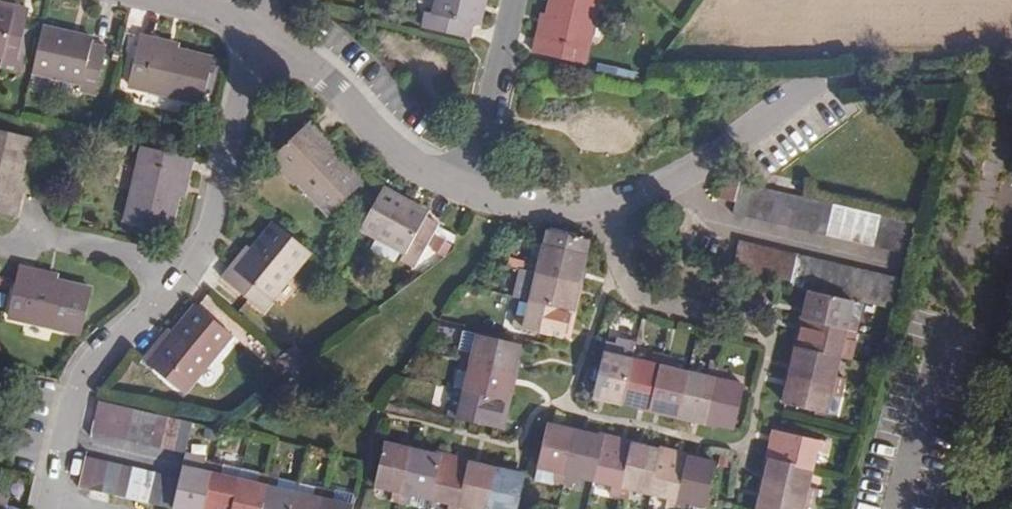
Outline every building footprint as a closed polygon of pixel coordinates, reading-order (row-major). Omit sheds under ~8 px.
[(5,0),(0,0),(0,6),(11,9),(13,2),(5,0)] [(434,12),(425,10),(422,24),(468,34),(470,21),(477,23),(482,0),(437,0),(434,12)] [(553,12),(547,36),(539,34),(535,48),(585,59),(599,0),(556,0),(553,12)] [(16,56),(28,6),(13,2),(11,9),(0,6),(0,53),(16,56)] [(553,12),(544,10),(539,34),(547,36),(553,12)] [(89,38),(38,26),(28,70),(79,81),(78,89),(92,92),(103,45),(88,42),(89,38)] [(152,34),(138,31),(126,81),(200,100),(210,56),(173,48),(150,42),(152,34)] [(175,40),(152,34),(150,42),(173,48),(175,40)] [(324,137),(307,118),(268,155),(294,183),(297,180),(328,213),(359,184),(326,149),(319,142),(324,137)] [(0,127),(0,212),(15,215),(21,190),(13,189),(15,180),(26,133),(0,127)] [(331,144),(324,137),(319,142),(326,149),(331,144)] [(178,152),(127,141),(110,216),(152,226),(161,187),(166,163),(175,165),(178,152)] [(175,165),(166,163),(161,187),(169,189),(175,165)] [(799,196),(801,196),(804,184),(779,177),(775,191),(776,191),(788,193),(799,196)] [(22,183),(15,180),(13,189),(21,190),(22,183)] [(732,212),(744,214),(752,185),(739,182),(732,212)] [(764,188),(752,185),(744,214),(757,217),(764,188)] [(430,212),(382,187),(361,225),(380,236),(405,249),(407,251),(404,258),(417,266),(440,225),(426,218),(430,212)] [(769,220),(776,191),(775,191),(764,188),(757,217),(769,220)] [(788,193),(776,191),(769,220),(781,223),(788,193)] [(788,193),(781,223),(792,225),(799,196),(788,193)] [(811,199),(801,196),(799,196),(792,225),(804,228),(811,199)] [(827,234),(834,204),(823,202),(816,231),(827,234)] [(834,204),(827,234),(839,236),(845,207),(834,204)] [(857,209),(845,207),(839,236),(850,239),(857,209)] [(857,209),(850,239),(862,242),(870,212),(857,209)] [(870,212),(862,242),(875,245),(882,215),(870,212)] [(875,245),(887,247),(894,218),(882,215),(875,245)] [(887,247),(898,250),(905,220),(894,218),(887,247)] [(307,247),(273,219),(251,248),(236,267),(228,261),(218,273),(259,307),(307,247)] [(905,220),(898,250),(910,252),(916,223),(905,220)] [(547,228),(544,242),(583,252),(587,237),(547,228)] [(405,249),(380,236),(373,248),(398,261),(405,249)] [(731,271),(745,274),(753,242),(738,239),(731,271)] [(251,248),(243,241),(228,261),(236,267),(251,248)] [(527,260),(525,267),(577,280),(583,252),(544,242),(539,262),(527,260)] [(763,245),(753,242),(745,274),(755,276),(763,245)] [(768,279),(776,248),(763,245),(755,276),(768,279)] [(768,279),(779,282),(788,251),(776,248),(768,279)] [(779,282),(790,284),(798,253),(788,251),(779,282)] [(795,285),(802,287),(810,256),(798,253),(790,284),(795,285)] [(802,287),(814,290),(822,258),(810,256),(802,287)] [(833,261),(822,258),(814,290),(825,292),(833,261)] [(844,263),(833,261),(825,292),(836,295),(844,263)] [(836,295),(849,298),(857,266),(844,263),(836,295)] [(34,268),(17,265),(6,315),(80,332),(91,289),(54,280),(32,276),(34,268)] [(856,299),(862,301),(869,269),(857,266),(849,298),(856,299)] [(530,299),(570,308),(577,280),(525,267),(523,278),(524,279),(534,281),(530,299)] [(56,273),(34,268),(32,276),(54,280),(56,273)] [(873,303),(881,272),(869,269),(862,301),(873,303)] [(881,272),(873,303),(885,306),(892,275),(881,272)] [(904,277),(892,275),(885,306),(897,309),(904,277)] [(534,281),(524,279),(520,297),(530,299),(534,281)] [(852,316),(856,299),(849,298),(836,295),(825,292),(814,290),(807,317),(861,330),(864,319),(852,316)] [(570,308),(530,299),(526,315),(515,313),(513,323),(564,335),(570,308)] [(228,330),(193,301),(169,332),(155,350),(149,344),(139,357),(179,390),(228,330)] [(800,345),(842,355),(847,336),(859,339),(861,330),(807,317),(800,345)] [(169,332),(163,326),(149,344),(155,350),(169,332)] [(475,333),(463,330),(459,348),(471,351),(475,333)] [(456,358),(507,370),(514,343),(475,333),(471,351),(459,348),(456,358)] [(590,393),(618,399),(628,357),(611,353),(613,341),(603,339),(590,393)] [(654,349),(631,344),(628,357),(651,362),(653,352),(654,349)] [(842,355),(800,345),(793,373),(847,387),(849,378),(837,375),(842,355)] [(650,407),(662,354),(653,352),(651,362),(628,357),(618,399),(650,407)] [(677,413),(687,371),(671,367),(673,356),(662,354),(650,407),(677,413)] [(501,398),(507,370),(456,358),(455,366),(467,368),(462,389),(501,398)] [(677,413),(705,420),(718,367),(709,365),(706,375),(687,371),(677,413)] [(455,366),(450,387),(462,389),(467,368),(455,366)] [(718,367),(705,420),(734,426),(744,385),(724,380),(727,369),(718,367)] [(845,397),(847,387),(793,373),(786,402),(829,412),(833,394),(845,397)] [(462,389),(450,387),(446,404),(458,406),(462,389)] [(494,425),(501,398),(462,389),(458,406),(446,404),(444,414),(494,425)] [(92,423),(102,425),(107,401),(97,399),(92,423)] [(119,404),(107,401),(102,425),(113,428),(119,404)] [(119,404),(113,428),(126,431),(131,407),(119,404)] [(144,410),(131,407),(126,431),(139,434),(144,410)] [(156,412),(144,410),(139,434),(151,437),(156,412)] [(163,439),(169,415),(156,412),(151,437),(163,439)] [(176,442),(181,418),(169,415),(163,439),(176,442)] [(193,421),(181,418),(176,442),(187,445),(193,421)] [(552,482),(561,485),(573,434),(544,427),(535,468),(554,472),(552,482)] [(778,429),(772,456),(812,466),(817,447),(827,449),(830,440),(778,429)] [(573,434),(561,485),(572,487),(575,477),(590,481),(600,440),(573,434)] [(600,440),(590,481),(606,485),(604,494),(615,497),(628,446),(600,440)] [(399,499),(411,449),(383,442),(374,484),(392,488),(390,497),(399,499)] [(656,453),(628,446),(615,497),(624,500),(627,489),(646,494),(656,453)] [(412,492),(427,496),(437,454),(411,449),(399,499),(410,502),(412,492)] [(656,453),(646,494),(664,498),(662,508),(666,508),(672,508),(685,460),(656,453)] [(467,461),(437,454),(427,496),(447,500),(445,508),(456,508),(467,461)] [(764,485),(817,497),(819,489),(807,486),(812,466),(772,456),(764,485)] [(203,461),(184,457),(182,466),(201,471),(203,461)] [(672,508),(684,508),(685,503),(701,507),(711,466),(685,460),(672,508)] [(210,463),(203,461),(201,471),(182,466),(180,477),(178,484),(172,508),(199,508),(210,463)] [(456,508),(465,508),(466,505),(485,508),(495,467),(467,461),(456,508)] [(77,487),(86,489),(92,464),(82,462),(77,487)] [(199,508),(230,508),(237,479),(219,475),(221,465),(210,463),(199,508)] [(87,490),(99,492),(104,467),(92,464),(86,489),(87,490)] [(219,475),(237,479),(240,470),(221,465),(219,475)] [(106,494),(111,495),(116,470),(104,467),(99,492),(106,494)] [(485,508),(514,508),(522,474),(495,467),(485,508)] [(116,470),(111,495),(124,498),(129,473),(116,470)] [(240,470),(237,479),(256,483),(258,474),(240,470)] [(142,476),(129,473),(124,498),(136,501),(142,476)] [(230,508),(259,508),(267,476),(258,474),(256,483),(237,479),(230,508)] [(142,476),(136,501),(148,503),(154,479),(142,476)] [(267,476),(259,508),(289,508),(293,492),(274,487),(276,478),(267,476)] [(167,482),(154,479),(148,503),(161,506),(167,482)] [(178,484),(167,482),(161,506),(172,508),(178,484)] [(315,487),(296,482),(293,492),(313,497),(315,487)] [(764,485),(759,508),(802,508),(803,503),(815,506),(817,497),(764,485)] [(324,489),(315,487),(313,497),(293,492),(289,508),(319,508),(324,489)] [(319,508),(347,508),(348,505),(332,501),(334,491),(324,489),(319,508)] [(99,492),(87,490),(86,495),(105,499),(106,494),(99,492)] [(350,495),(334,491),(332,501),(348,505),(350,495)] [(427,496),(412,492),(410,502),(425,505),(427,496)]
